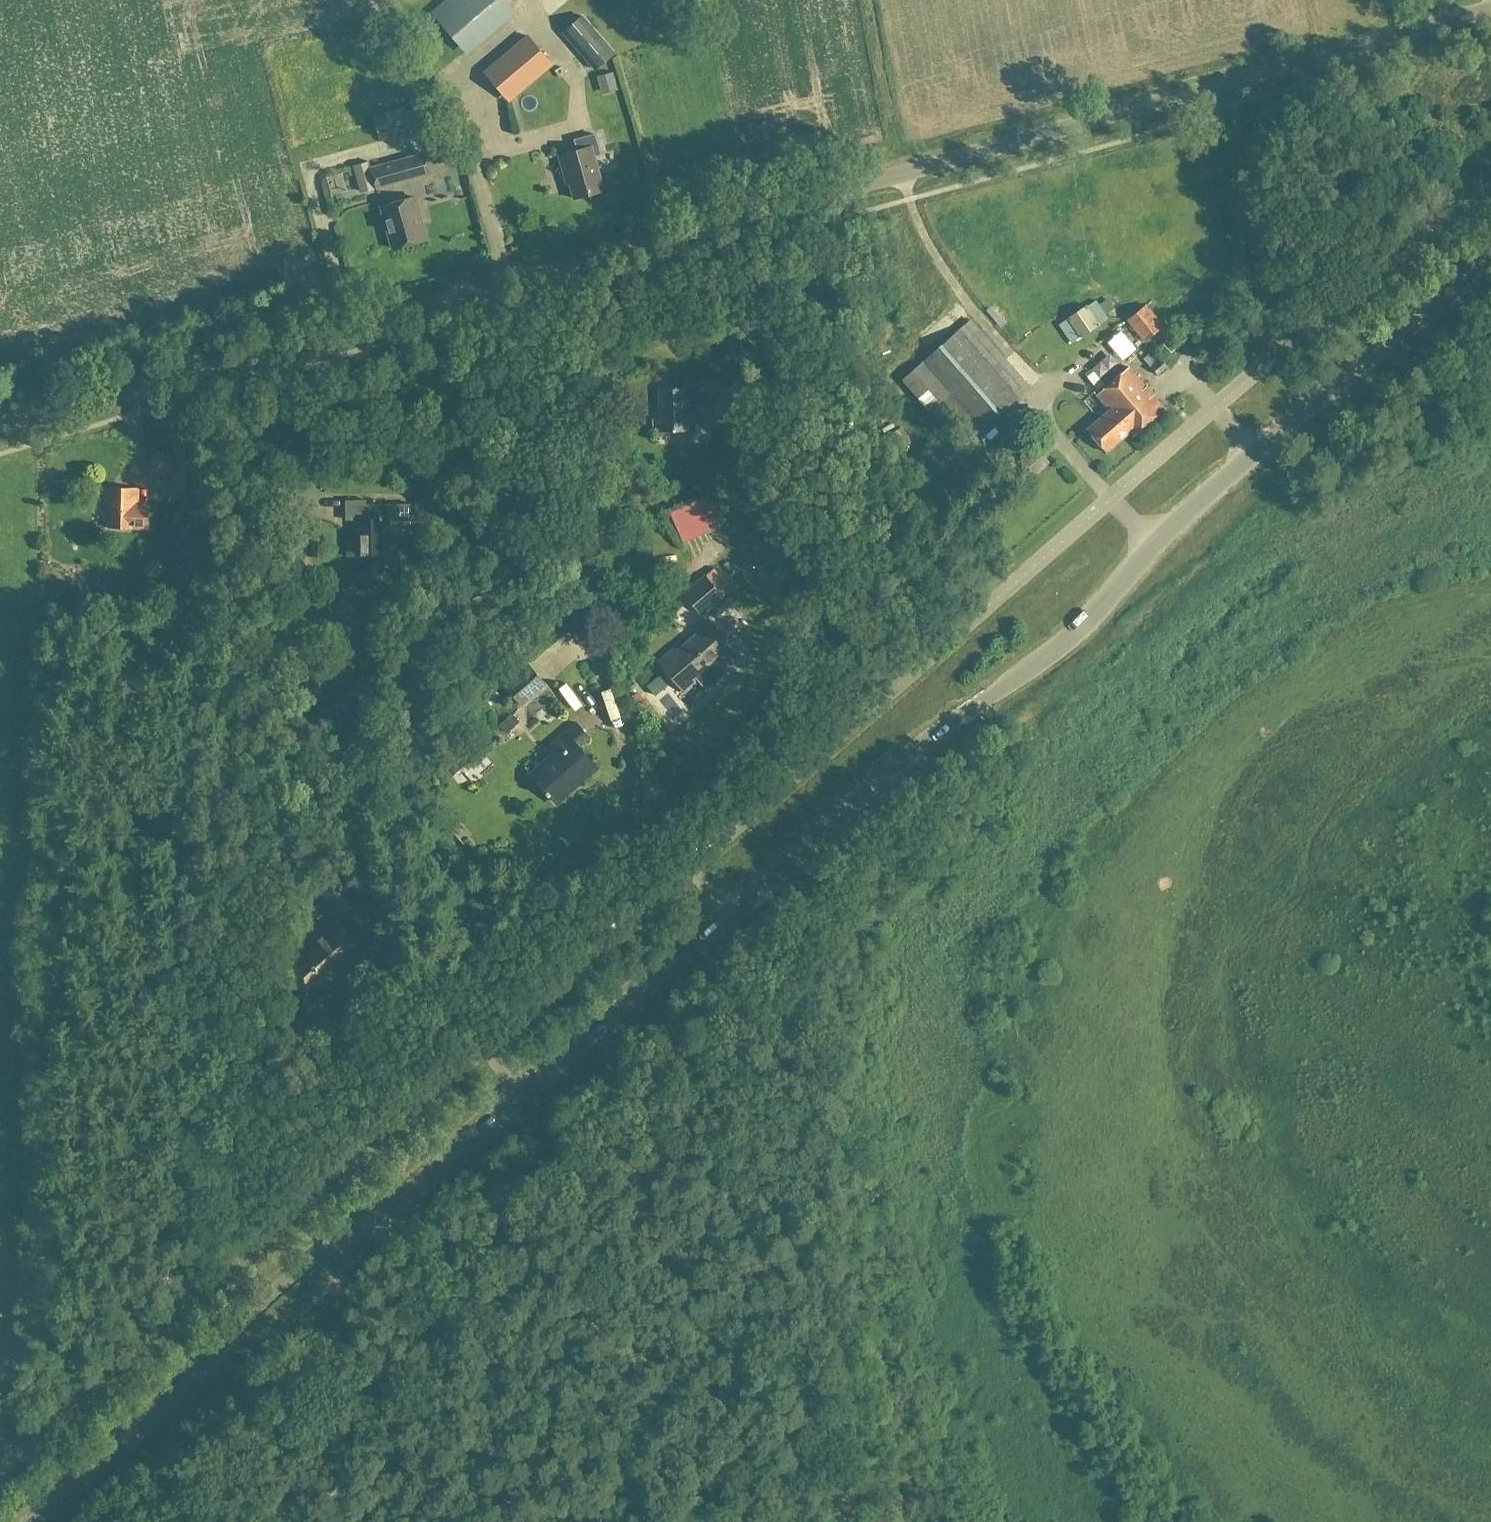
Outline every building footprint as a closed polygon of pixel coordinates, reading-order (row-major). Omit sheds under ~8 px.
[(477,59),(523,14),(509,0),(467,0),(443,23),(477,59)] [(616,53),(583,15),(562,33),(595,71),(616,53)] [(529,38),(500,62),(520,86),(549,62),(529,38)] [(411,129),(405,108),(373,117),(378,137),(411,129)] [(604,191),(594,157),(601,155),(595,134),(574,140),(577,151),(560,156),(565,176),(568,175),(575,199),(604,191)] [(369,161),(353,166),(360,193),(376,189),(376,191),(424,176),(418,154),(371,167),(369,161)] [(426,240),(415,198),(381,207),(393,249),(426,240)] [(1059,326),(1073,344),(1109,319),(1096,301),(1087,307),(1086,305),(1059,326)] [(1128,320),(1138,335),(1144,343),(1152,337),(1164,326),(1147,304),(1128,320)] [(958,331),(924,362),(982,429),(1017,399),(958,331)] [(1087,352),(1095,362),(1111,350),(1103,340),(1087,352)] [(1168,367),(1161,359),(1151,368),(1158,375),(1168,367)] [(686,389),(660,389),(661,420),(655,420),(655,432),(688,431),(687,425),(713,424),(713,401),(712,401),(711,388),(716,388),(715,368),(685,369),(686,389)] [(1119,420),(1130,434),(1132,437),(1164,409),(1129,368),(1108,386),(1130,411),(1119,420)] [(1130,411),(1108,386),(1097,396),(1110,411),(1087,430),(1107,453),(1130,434),(1119,420),(1130,411)] [(1001,440),(1009,449),(1026,434),(1018,424),(1001,440)] [(894,454),(911,442),(902,428),(884,438),(894,454)] [(415,485),(415,518),(438,518),(437,485),(415,485)] [(106,488),(105,505),(109,506),(108,528),(134,529),(134,528),(149,529),(150,506),(139,506),(139,488),(106,488)] [(398,559),(393,555),(388,555),(387,522),(411,521),(411,504),(366,505),(366,521),(356,521),(357,534),(357,556),(357,573),(383,573),(383,583),(394,583),(398,579),(398,559)] [(330,511),(329,532),(338,532),(338,512),(330,511)] [(684,542),(698,557),(706,550),(692,535),(684,542)] [(724,598),(706,574),(682,594),(702,616),(724,598)] [(699,634),(679,651),(677,652),(675,649),(659,663),(684,693),(700,679),(698,677),(720,658),(722,661),(734,650),(709,620),(696,631),(699,634)] [(529,665),(505,687),(522,706),(546,685),(529,665)] [(533,777),(556,803),(580,781),(582,783),(598,769),(579,747),(589,738),(577,723),(545,751),(553,760),(533,777)] [(351,962),(356,968),(368,958),(337,922),(286,967),(312,996),(351,962)]
